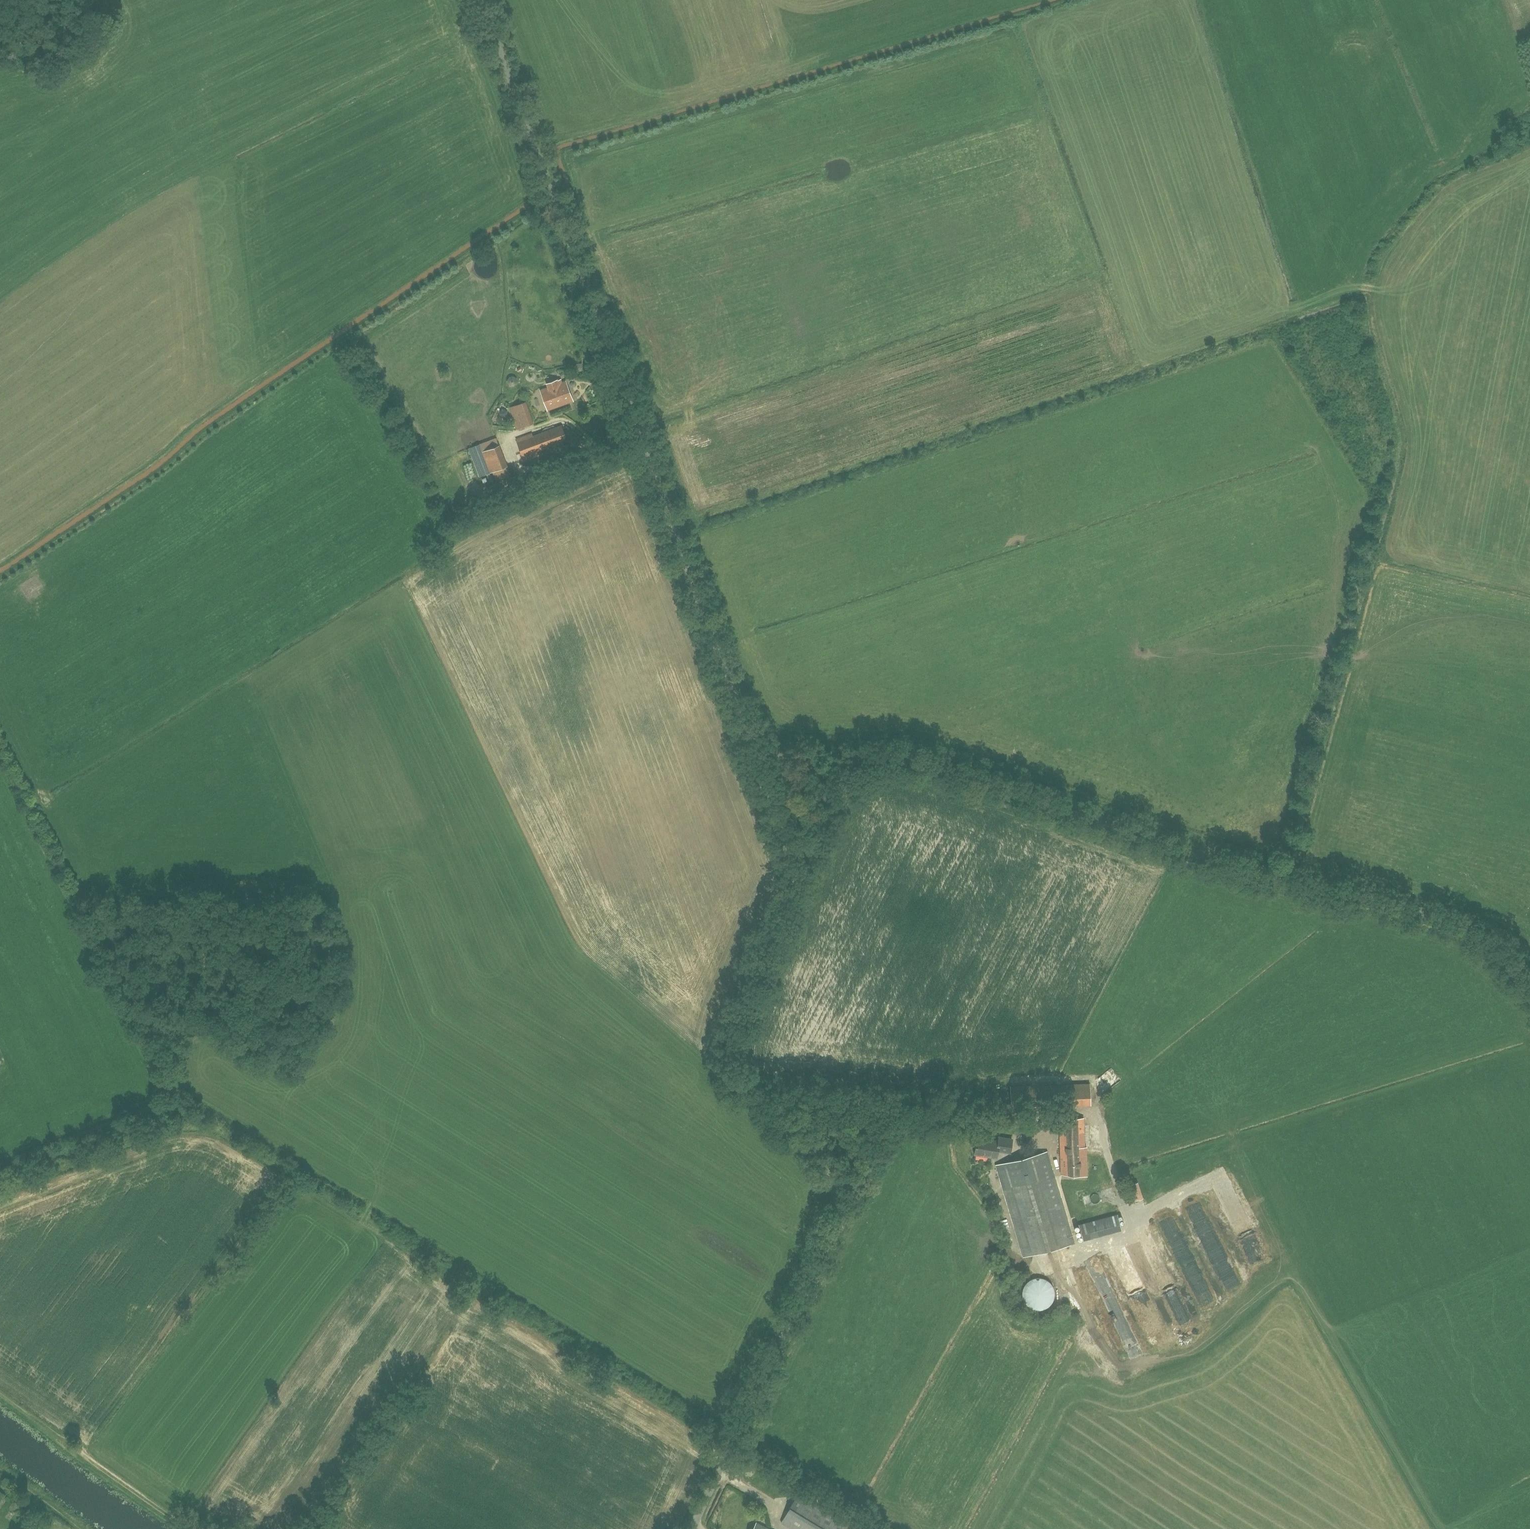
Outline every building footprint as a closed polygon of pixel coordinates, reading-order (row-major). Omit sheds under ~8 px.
[(548,410),(573,401),(566,381),(562,382),(561,379),(557,381),(557,380),(548,384),(549,387),(541,390),(548,410)] [(518,428),(534,423),(527,402),(511,408),(518,428)] [(540,451),(568,440),(563,425),(534,436),(533,433),(518,439),(525,459),(541,454),(540,451)] [(481,477),(509,466),(497,437),(470,448),(481,477)] [(1011,1087),(1011,1107),(1051,1105),(1051,1103),(1091,1102),(1090,1083),(1011,1087)] [(1084,1118),(1059,1118),(1061,1173),(1087,1175),(1087,1147),(1085,1147),(1084,1118)] [(1012,1139),(999,1137),(998,1142),(978,1139),(975,1154),(997,1157),(998,1150),(1010,1152),(1012,1139)] [(1047,1151),(996,1165),(1024,1257),(1075,1243),(1047,1151)] [(1134,1202),(1145,1200),(1142,1182),(1131,1184),(1134,1202)] [(1120,1215),(1083,1225),(1087,1240),(1124,1230),(1120,1215)] [(1023,1289),(1023,1294),(1023,1298),(1026,1303),(1029,1307),(1034,1309),(1039,1310),(1044,1309),(1048,1307),(1052,1303),(1054,1298),(1055,1294),(1054,1289),(1052,1284),(1048,1281),(1044,1278),(1039,1277),(1034,1278),(1029,1281),(1026,1284),(1023,1289)] [(1215,1291),(1198,1300),(1204,1310),(1220,1302),(1215,1291)] [(1118,1320),(1132,1363),(1145,1359),(1130,1316),(1118,1320)] [(1190,1352),(1203,1349),(1196,1321),(1183,1324),(1190,1352)] [(799,1493),(783,1521),(796,1528),(851,1528),(853,1526),(799,1493)]
